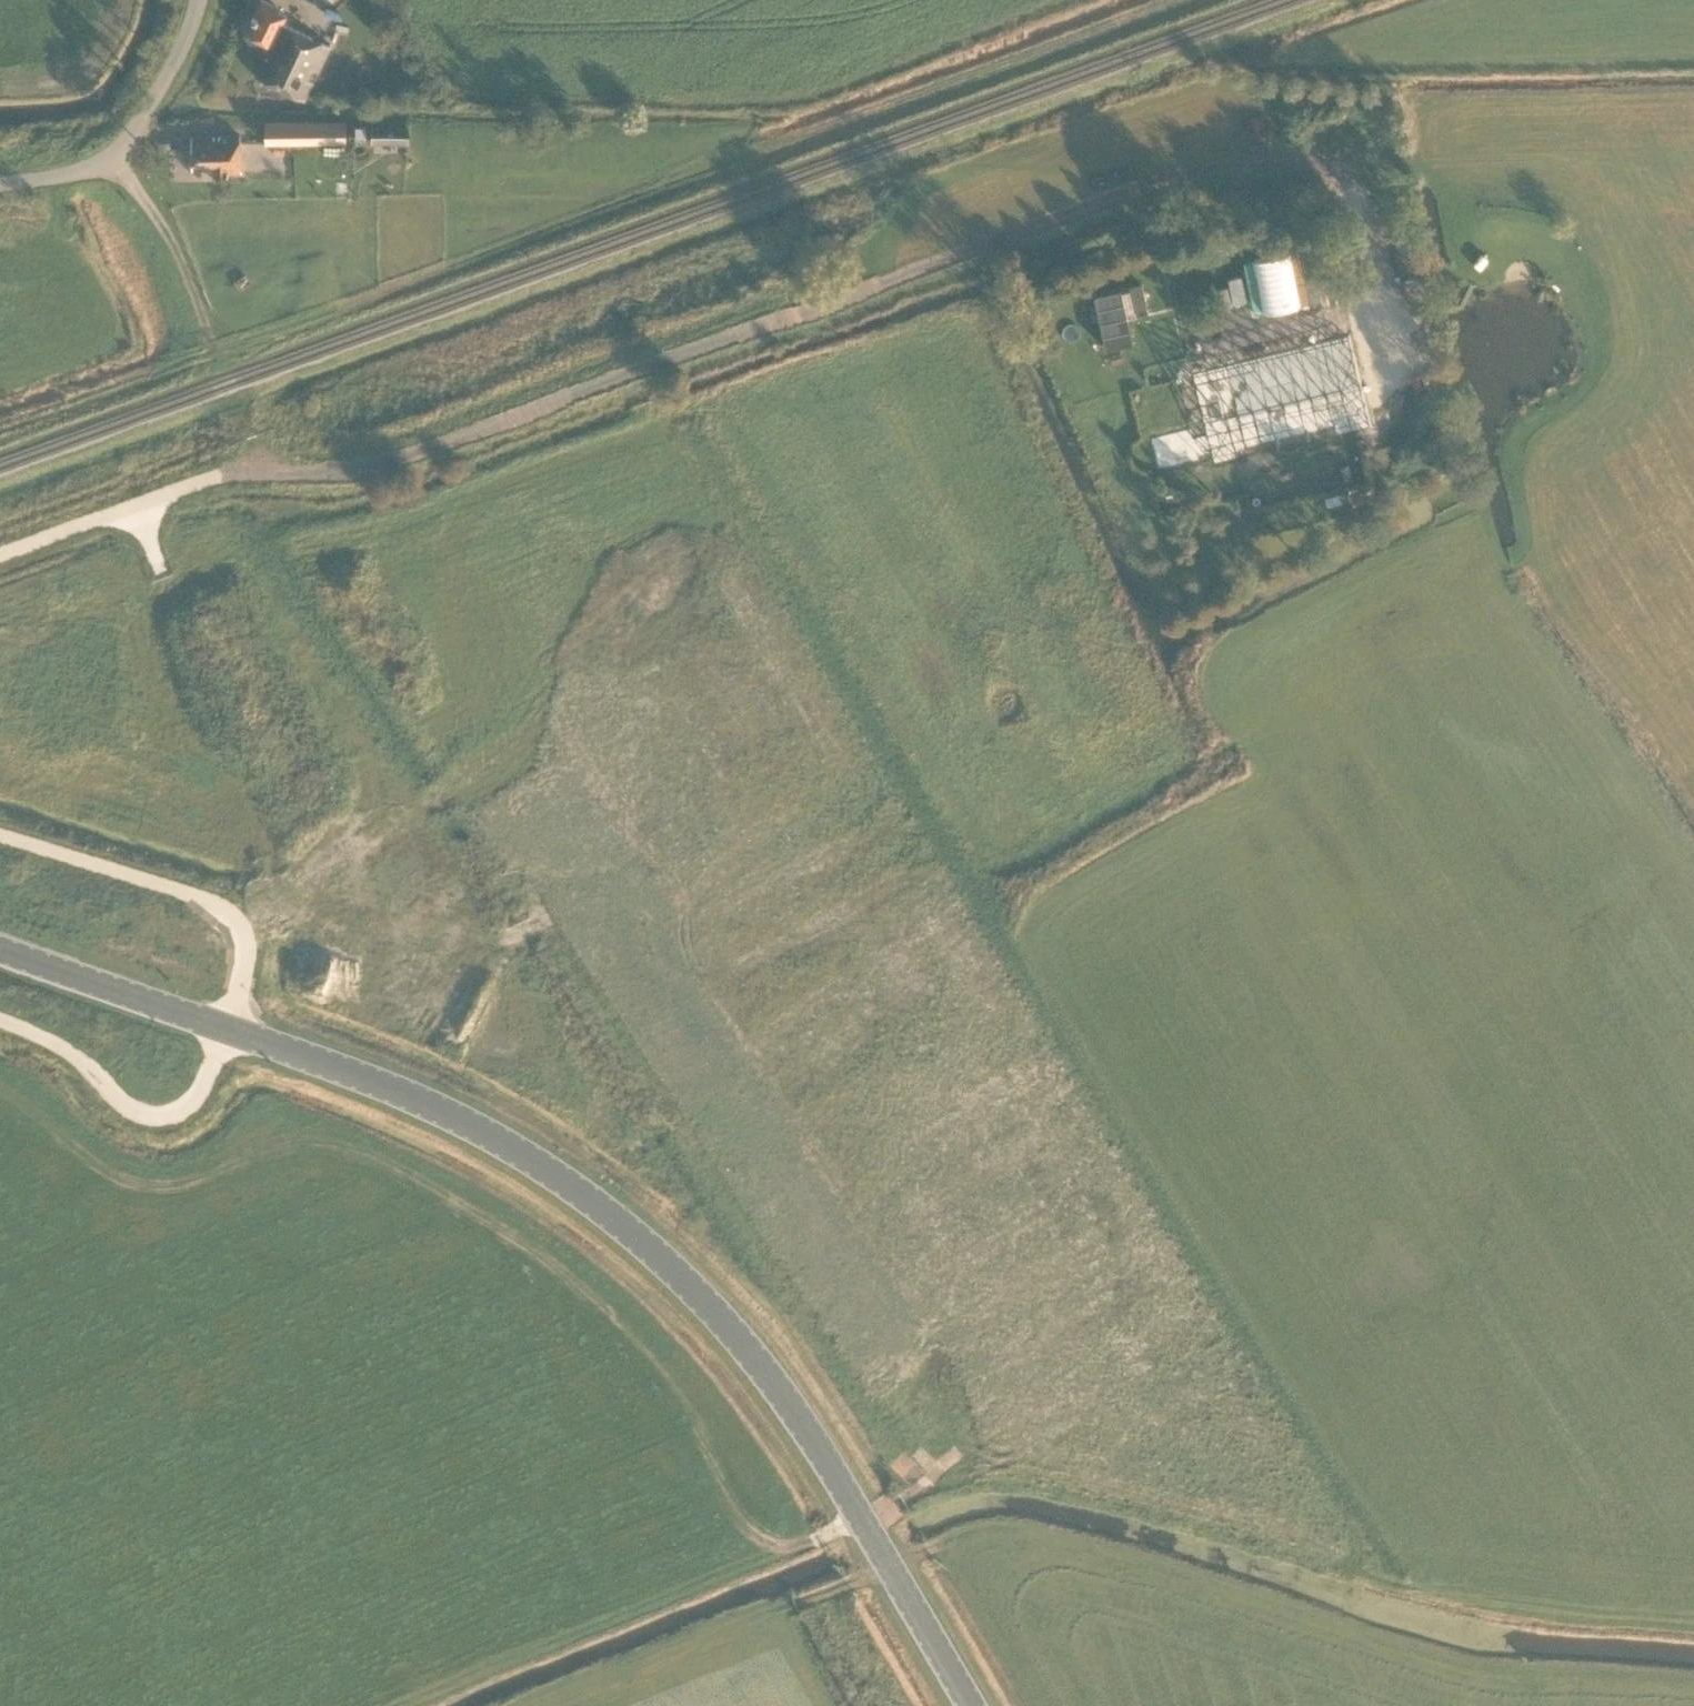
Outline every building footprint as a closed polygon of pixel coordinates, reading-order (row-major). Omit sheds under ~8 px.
[(255,77),(304,101),(329,50),(280,26),(285,15),(258,2),(249,20),(254,22),(247,37),(269,48),(255,77)] [(346,144),(346,120),(266,120),(266,144),(346,144)] [(372,125),(372,143),(409,143),(409,126),(372,125)] [(239,167),(238,134),(189,135),(190,166),(213,165),(213,173),(227,173),(227,168),(239,167)] [(1132,253),(1015,295),(1058,391),(1167,349),(1132,253)] [(1379,421),(1358,331),(1201,370),(1216,431),(1202,434),(1200,424),(1160,433),(1167,464),(1207,454),(1206,451),(1220,448),(1223,459),(1247,453),(1245,444),(1343,421),(1345,430),(1379,421)]
